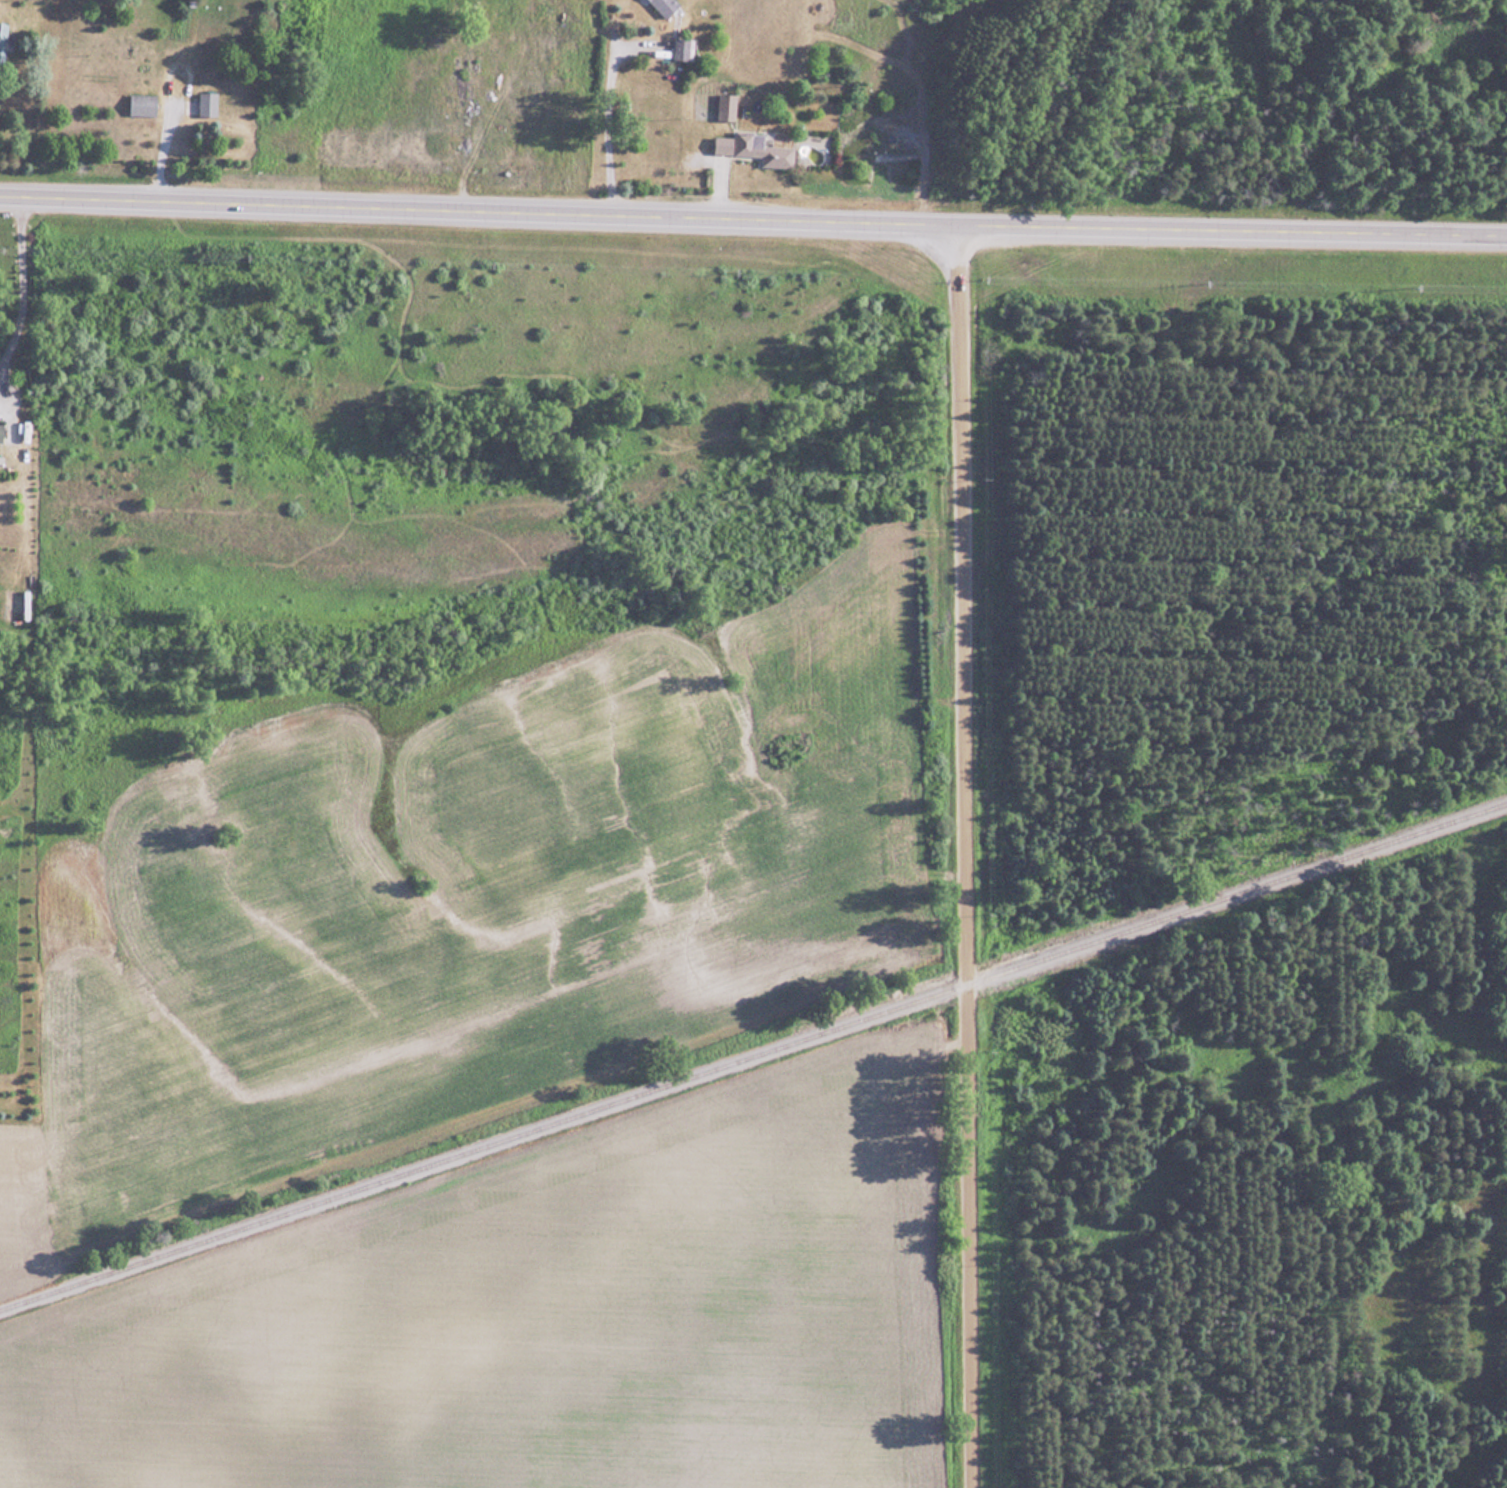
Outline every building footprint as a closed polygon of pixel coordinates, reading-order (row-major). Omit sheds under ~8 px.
[(668,18),(682,3),(679,0),(650,0),(668,18)] [(694,41),(677,41),(677,58),(694,58),(694,41)] [(218,91),(198,91),(198,115),(218,115),(218,91)] [(130,115),(158,115),(158,94),(130,94),(130,115)] [(743,94),(718,94),(718,120),(735,120),(735,108),(743,108),(743,94)] [(715,155),(765,156),(764,167),(796,168),(796,147),(765,146),(765,132),(735,131),(735,136),(715,135),(715,155)]
